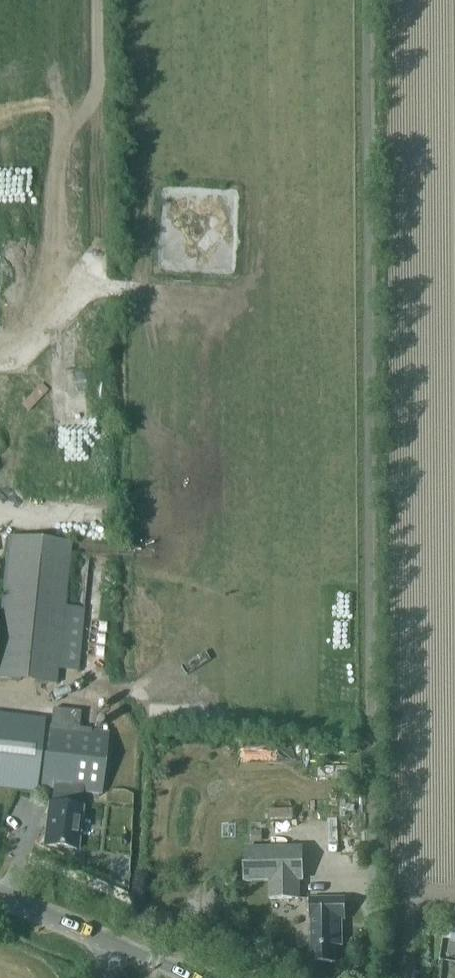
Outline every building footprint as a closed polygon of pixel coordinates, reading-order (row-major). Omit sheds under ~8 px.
[(55,685),(70,545),(10,538),(0,629),(0,679),(55,685)] [(35,789),(35,788),(52,790),(51,804),(48,804),(43,846),(76,850),(80,808),(79,808),(81,793),(101,795),(108,734),(78,731),(80,714),(51,711),(49,728),(42,727),(42,723),(0,719),(0,785),(35,789)] [(304,881),(303,848),(243,848),(243,882),(269,882),(269,900),(300,900),(299,881),(304,881)] [(308,924),(320,924),(320,932),(311,932),(311,949),(314,949),(314,964),(333,964),(333,949),(339,949),(339,931),(337,931),(337,923),(341,923),(341,902),(308,902),(308,924)]
